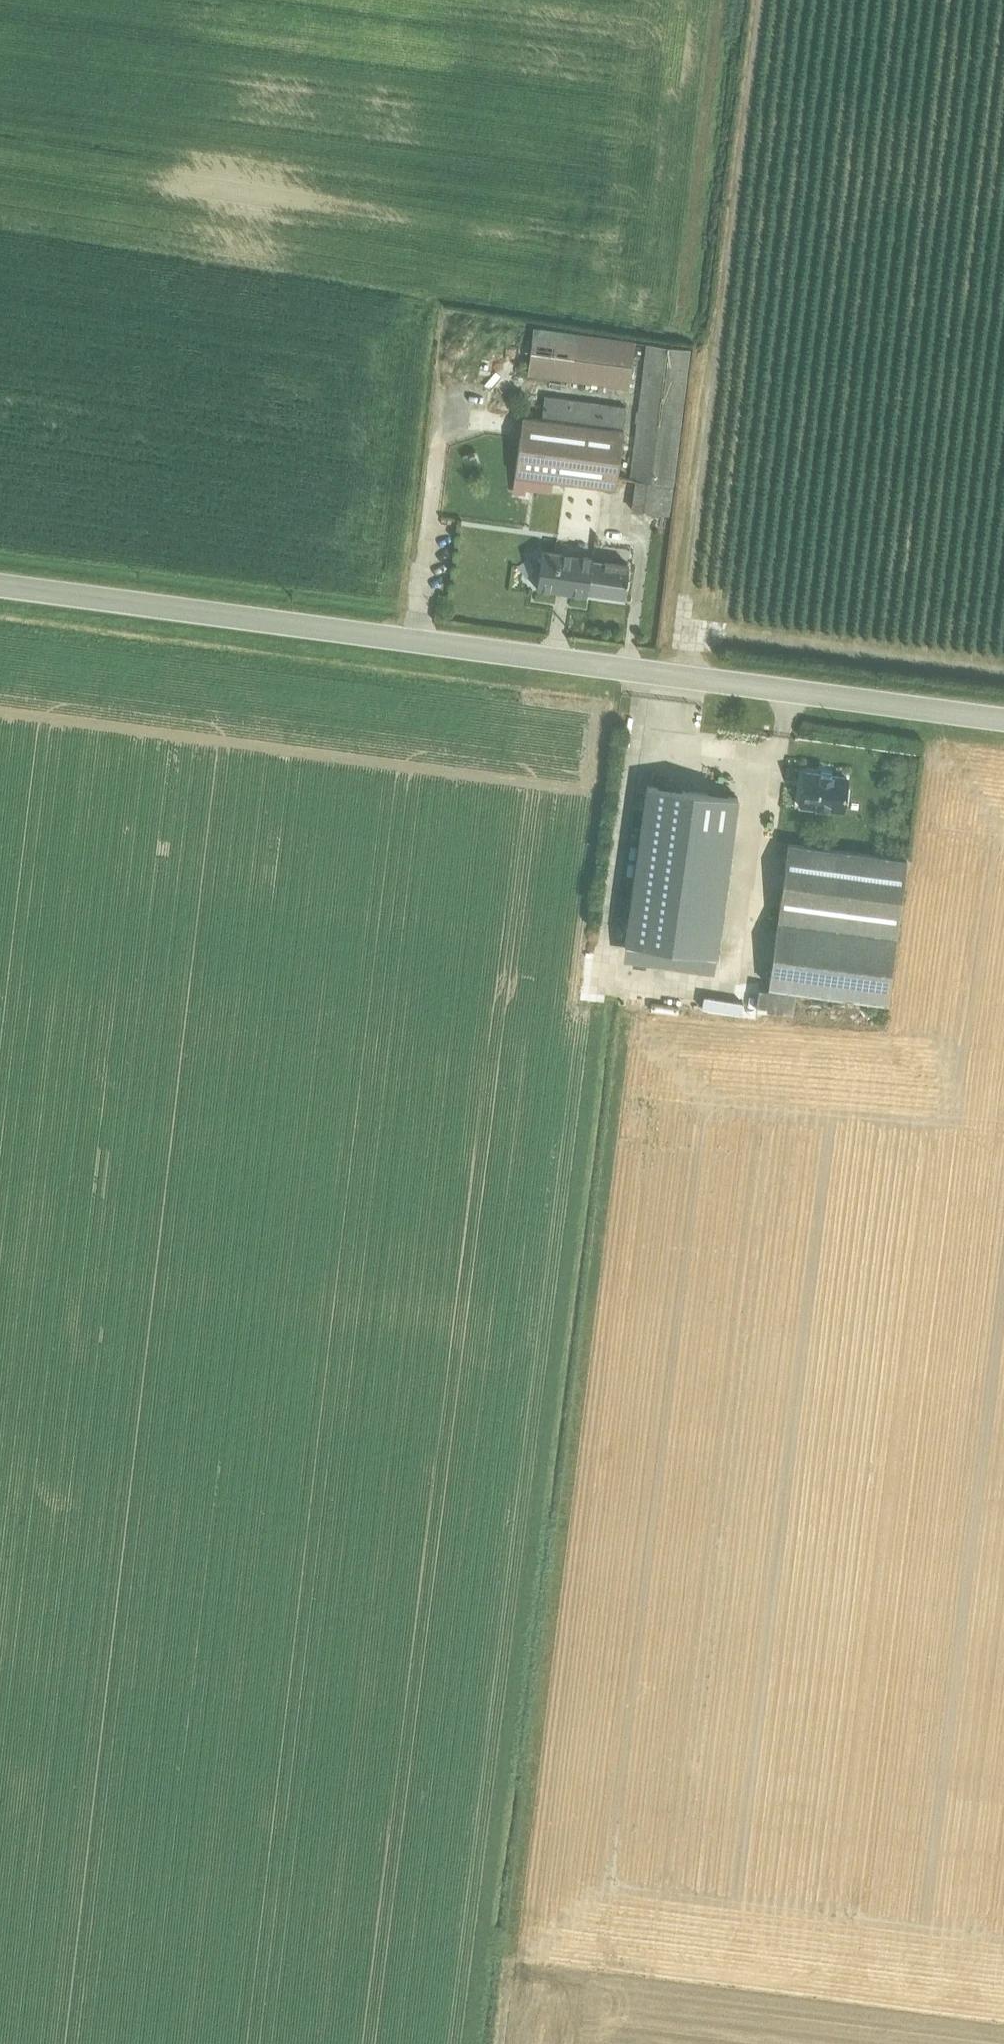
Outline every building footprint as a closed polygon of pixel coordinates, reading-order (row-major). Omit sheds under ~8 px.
[(531,346),(527,375),(629,389),(635,341),(533,327),(531,343),(531,346)] [(631,466),(630,479),(635,480),(631,511),(670,515),(674,486),(690,350),(647,343),(631,466)] [(523,416),(513,494),(527,495),(527,491),(553,493),(554,481),(616,489),(626,406),(545,396),(542,418),(523,416)] [(626,470),(628,469),(630,468),(631,466),(631,465),(631,463),(630,461),(629,459),(627,458),(625,458),(623,458),(622,459),(620,461),(619,462),(619,464),(620,466),(621,468),(622,469),(624,470),(626,470)] [(542,550),(536,589),(586,596),(587,594),(624,599),(628,566),(591,560),(592,557),(542,550)] [(805,771),(800,806),(844,811),(845,801),(847,801),(849,787),(845,786),(847,777),(832,775),(832,771),(821,769),(820,773),(805,771)] [(625,944),(623,960),(713,972),(715,956),(719,956),(738,797),(647,785),(624,944),(625,944)] [(788,843),(768,987),(887,1003),(906,859),(788,843)] [(759,989),(756,1010),(793,1014),(795,993),(759,989)]
